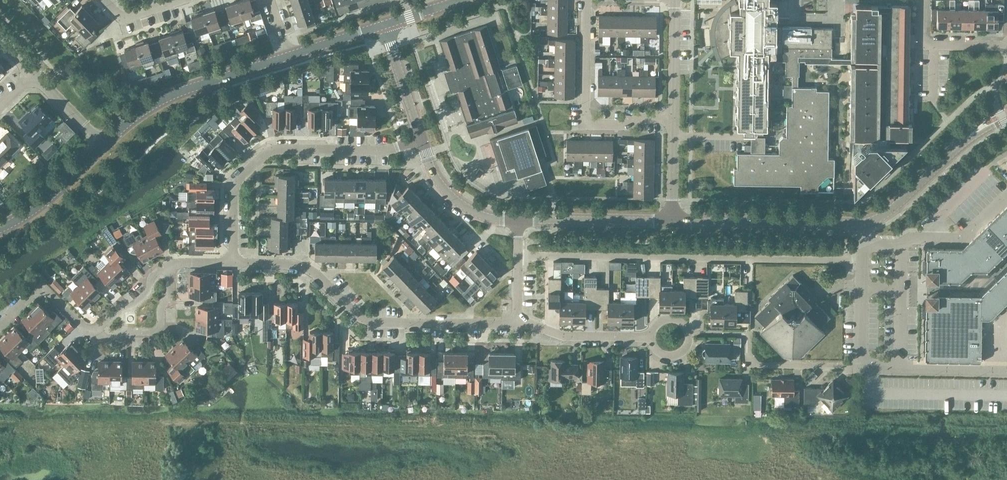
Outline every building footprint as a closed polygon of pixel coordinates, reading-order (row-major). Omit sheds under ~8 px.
[(243,18),(249,16),(251,21),(262,17),(256,1),(251,3),(250,0),(242,0),(237,2),(243,18)] [(292,5),(296,14),(317,7),(321,6),(319,1),(315,3),(310,4),(308,0),(306,0),(292,5)] [(346,0),(335,0),(339,11),(349,8),(346,0)] [(547,6),(541,6),(541,10),(567,10),(567,0),(548,0),(547,6)] [(767,56),(772,56),(772,61),(798,61),(804,61),(804,63),(850,63),(850,58),(831,58),(831,57),(832,42),(825,42),(825,28),(811,27),(782,26),(782,27),(776,27),(776,2),(768,2),(768,0),(738,0),(738,3),(733,3),(731,3),(731,11),(730,11),(721,11),(719,15),(717,19),(715,23),(714,27),(714,35),(715,43),(718,51),(719,56),(730,51),(737,51),(736,128),(743,128),(743,133),(763,134),(763,128),(766,128),(767,56)] [(949,0),(944,0),(944,9),(931,9),(931,20),(937,20),(937,26),(949,26),(949,0)] [(949,26),(961,27),(961,9),(954,9),(954,0),(949,0),(949,26)] [(961,9),(961,27),(973,27),(973,0),(968,0),(968,9),(961,9)] [(973,27),(985,27),(985,9),(978,9),(978,0),(973,0),(973,27)] [(228,10),(222,12),(226,26),(227,28),(229,28),(230,30),(239,27),(237,20),(243,18),(237,2),(226,5),(228,10)] [(887,2),(886,20),(909,20),(909,5),(890,5),(890,2),(887,2)] [(332,3),(325,5),(326,11),(334,8),(332,3)] [(985,3),(985,9),(985,27),(997,27),(997,19),(1003,19),(1003,3),(985,3)] [(877,11),(877,4),(865,4),(855,4),(855,14),(851,14),(850,58),(850,63),(849,137),(853,137),(878,138),(880,11),(877,11)] [(77,27),(92,13),(85,6),(84,7),(82,5),(73,14),(68,9),(57,20),(66,29),(72,22),(77,27)] [(317,7),(296,14),(299,24),(306,22),(307,27),(316,24),(314,19),(313,14),(318,12),(317,7)] [(214,9),(203,13),(208,30),(210,34),(216,32),(218,33),(222,32),(222,30),(227,28),(226,26),(222,12),(216,14),(214,9)] [(567,10),(541,10),(541,14),(547,14),(547,22),(567,22),(567,10)] [(203,13),(202,11),(194,14),(194,16),(191,17),(193,22),(187,24),(189,30),(190,33),(192,40),(193,40),(201,37),(199,32),(208,30),(203,13)] [(92,13),(77,27),(82,32),(75,38),(84,47),(95,36),(90,31),(99,23),(97,21),(98,20),(92,13)] [(45,24),(50,20),(45,14),(40,19),(45,24)] [(610,35),(610,16),(598,15),(598,42),(602,42),(602,35),(610,35)] [(622,16),(610,16),(610,35),(617,35),(617,42),(621,42),(622,16)] [(622,16),(621,42),(625,42),(625,35),(633,35),(633,16),(622,16)] [(633,16),(633,35),(640,35),(640,42),(644,42),(644,16),(633,16)] [(656,16),(644,16),(644,42),(648,42),(648,35),(656,36),(656,16)] [(909,20),(886,20),(886,34),(909,34),(909,20)] [(540,33),(566,33),(567,22),(547,22),(547,29),(540,29),(540,33)] [(518,121),(507,89),(504,90),(497,69),(501,68),(486,25),(439,40),(450,74),(445,75),(451,93),(456,91),(471,137),(518,121)] [(268,34),(266,28),(256,32),(258,37),(268,34)] [(190,33),(184,35),(183,30),(179,31),(179,29),(170,32),(171,34),(176,50),(183,48),(184,53),(196,49),(195,48),(193,40),(192,40),(190,33)] [(161,43),(155,45),(161,61),(171,57),(170,53),(176,50),(171,34),(159,38),(161,43)] [(241,36),(243,42),(250,40),(248,34),(241,36)] [(909,34),(886,34),(886,49),(908,49),(909,34)] [(555,43),(555,51),(574,51),(575,39),(548,39),(548,43),(555,43)] [(136,45),(142,62),(143,67),(150,64),(161,61),(155,45),(149,47),(148,41),(136,45)] [(142,62),(136,45),(125,49),(126,54),(120,56),(126,72),(136,69),(135,64),(142,62)] [(202,46),(195,48),(196,49),(198,57),(199,57),(205,55),(202,46)] [(908,49),(886,49),(886,63),(908,64),(908,49)] [(574,51),(555,51),(555,58),(548,58),(548,62),(574,62),(574,51)] [(574,62),(548,62),(548,66),(555,66),(555,74),(574,74),(574,62)] [(908,64),(886,63),(886,78),(908,78),(908,64)] [(345,81),(368,82),(368,70),(356,70),(356,64),(358,64),(344,64),(343,82),(345,82),(345,81)] [(502,69),(508,88),(523,84),(516,64),(502,69)] [(173,68),(175,75),(183,72),(181,65),(173,68)] [(609,95),(609,75),(602,75),(602,68),(598,68),(597,94),(609,95)] [(609,95),(620,95),(621,69),(617,68),(617,75),(609,75),(609,95)] [(625,69),(621,69),(620,95),(632,95),(632,76),(625,75),(625,69)] [(640,76),(632,76),(632,95),(643,95),(644,69),(640,69),(640,76)] [(647,69),(644,69),(643,95),(655,95),(655,76),(647,76),(647,69)] [(548,81),(548,85),(574,85),(574,74),(555,74),(554,81),(548,81)] [(908,78),(886,78),(885,93),(908,93),(908,78)] [(138,79),(129,82),(131,89),(140,86),(138,79)] [(345,81),(345,82),(345,93),(343,93),(343,99),(348,99),(348,93),(368,93),(368,82),(345,81)] [(574,85),(548,85),(548,86),(547,89),(554,89),(554,97),(574,97),(574,85)] [(832,130),(832,86),(795,87),(795,118),(816,117),(816,130),(832,130)] [(885,93),(885,107),(908,107),(908,93),(885,93)] [(348,99),(343,99),(350,99),(350,105),(348,105),(348,117),(349,117),(357,117),(375,117),(375,106),(363,105),(363,99),(348,99)] [(272,125),(284,126),(284,101),(266,101),(266,113),(272,113),(272,125)] [(302,101),(284,101),(284,126),(296,126),(296,112),(302,112),(302,108),(302,101)] [(302,112),(302,113),(308,113),(308,126),(320,126),(320,108),(319,108),(319,101),(302,101),(302,108),(302,112)] [(319,101),(319,108),(320,108),(320,126),(331,126),(331,116),(337,116),(338,102),(319,101)] [(242,114),(237,118),(252,134),(260,125),(252,117),(256,112),(248,104),(240,111),(242,114)] [(30,114),(28,116),(26,114),(20,120),(29,130),(25,135),(35,146),(44,137),(37,131),(51,118),(38,105),(30,113),(30,114)] [(908,107),(885,107),(885,122),(907,122),(908,107)] [(215,120),(211,116),(198,130),(201,132),(210,124),(212,127),(217,122),(215,120)] [(237,118),(235,116),(230,120),(226,116),(221,120),(226,125),(222,128),(231,137),(235,133),(244,142),(252,134),(237,118)] [(357,117),(349,117),(349,124),(350,124),(350,135),(362,135),(362,129),(374,129),(375,117),(357,117)] [(59,135),(65,141),(76,131),(65,120),(59,126),(63,131),(59,135)] [(907,122),(885,122),(885,123),(885,127),(885,138),(907,138),(907,122)] [(490,139),(503,180),(516,176),(522,174),(541,168),(538,157),(544,155),(546,154),(536,124),(490,139)] [(222,128),(209,141),(227,158),(235,150),(226,142),(231,137),(222,128)] [(0,139),(0,141),(1,142),(0,142),(0,166),(8,158),(6,157),(18,145),(6,133),(0,139)] [(634,144),(634,151),(653,151),(654,139),(627,139),(627,143),(634,144)] [(723,148),(721,139),(713,140),(715,149),(723,148)] [(574,159),(574,166),(578,166),(578,140),(566,140),(566,159),(574,159)] [(589,140),(578,140),(578,166),(581,166),(582,160),(589,160),(589,140)] [(589,140),(589,160),(597,160),(596,167),(601,167),(601,140),(589,140)] [(601,167),(604,167),(604,160),(612,160),(612,141),(601,140),(601,167)] [(227,158),(209,141),(196,154),(210,169),(211,168),(209,166),(213,162),(218,167),(227,158)] [(41,153),(47,159),(58,149),(52,143),(41,153)] [(853,165),(853,187),(862,187),(873,176),(876,179),(888,166),(886,163),(897,152),(897,143),(875,143),(853,165)] [(840,187),(840,145),(726,144),(726,186),(840,187)] [(653,151),(634,151),(634,158),(627,158),(627,162),(653,163),(653,151)] [(35,168),(42,161),(37,156),(30,162),(35,168)] [(634,166),(634,174),(653,174),(653,163),(627,162),(627,166),(634,166)] [(522,174),(527,189),(546,183),(541,168),(522,174)] [(286,186),(286,170),(283,170),(283,175),(275,175),(275,186),(278,186),(286,186)] [(290,170),(286,170),(286,186),(294,186),(294,187),(297,187),(297,175),(290,175),(290,170)] [(627,181),(627,185),(653,185),(653,174),(634,174),(634,181),(627,181)] [(334,206),(334,201),(335,179),(324,179),(324,194),(320,194),(320,206),(334,206)] [(335,179),(334,201),(345,201),(345,179),(335,179)] [(345,179),(345,201),(355,201),(355,179),(345,179)] [(365,179),(355,179),(355,201),(365,201),(365,179)] [(365,179),(365,201),(365,207),(375,207),(375,179),(365,179)] [(386,179),(375,179),(375,207),(375,211),(379,211),(379,208),(380,208),(380,203),(386,203),(386,179)] [(187,200),(214,200),(214,189),(206,189),(206,182),(189,182),(189,190),(187,192),(187,200)] [(398,210),(415,193),(408,186),(403,190),(396,183),(389,202),(394,207),(398,210)] [(302,195),(313,195),(313,184),(303,184),(302,195)] [(653,185),(627,185),(627,189),(633,189),(633,197),(653,197),(653,185)] [(278,186),(278,196),(300,197),(300,196),(300,192),(294,191),(294,187),(294,186),(286,186),(278,186)] [(415,193),(398,210),(401,214),(403,212),(407,216),(422,201),(415,193)] [(300,197),(278,196),(277,206),(294,207),(294,201),(300,202),(300,197)] [(214,200),(187,200),(187,210),(189,213),(189,218),(207,218),(207,212),(214,212),(214,200)] [(429,208),(422,201),(407,216),(410,220),(408,221),(412,225),(429,208)] [(294,207),(277,206),(277,216),(288,217),(300,217),(300,212),(294,212),(294,207)] [(429,208),(412,225),(415,229),(421,223),(425,227),(437,215),(429,208)] [(1005,208),(995,217),(1006,229),(1006,211),(1005,208)] [(385,214),(375,214),(375,222),(385,222),(385,214)] [(397,221),(392,215),(388,219),(393,225),(397,221)] [(437,215),(425,227),(428,230),(422,236),(426,240),(444,223),(437,215)] [(271,216),(271,227),(293,227),(293,222),(287,222),(288,217),(277,216),(271,216)] [(995,217),(988,225),(1006,245),(1006,229),(995,217)] [(189,218),(189,236),(213,236),(213,224),(207,224),(207,218),(189,218)] [(149,235),(143,237),(143,238),(153,255),(163,250),(156,236),(161,233),(154,221),(145,227),(149,235)] [(444,223),(426,240),(429,243),(430,243),(434,246),(451,230),(444,223)] [(407,229),(402,225),(398,229),(403,234),(407,229)] [(980,232),(1004,257),(1006,253),(1006,245),(988,225),(980,232)] [(271,227),(271,237),(279,237),(287,237),(287,232),(293,232),(293,227),(271,227)] [(123,234),(120,228),(115,230),(113,231),(113,232),(117,238),(123,234)] [(366,237),(366,259),(376,259),(376,243),(371,243),(371,230),(367,230),(367,237),(366,237)] [(392,252),(399,237),(400,235),(395,230),(393,234),(394,234),(387,250),(383,255),(381,260),(386,261),(387,259),(391,254),(392,252)] [(411,235),(406,230),(403,234),(407,239),(411,235)] [(451,230),(434,246),(433,247),(440,254),(458,237),(451,230)] [(1004,257),(980,232),(966,246),(989,270),(1004,257)] [(111,233),(105,237),(110,245),(116,240),(111,233)] [(143,238),(143,237),(141,233),(140,234),(138,234),(137,235),(135,237),(133,233),(123,238),(129,250),(135,247),(142,261),(153,255),(143,238)] [(173,245),(187,245),(186,233),(173,234),(173,245)] [(325,236),(325,235),(320,235),(320,236),(310,236),(310,242),(315,242),(314,258),(325,258),(325,236)] [(213,236),(189,236),(189,253),(201,254),(201,247),(213,248),(213,236)] [(271,237),(268,236),(268,248),(275,248),(275,253),(279,253),(279,237),(271,237)] [(335,236),(325,236),(325,258),(335,259),(335,242),(335,236)] [(335,242),(335,259),(345,259),(346,236),(341,236),(340,242),(335,242)] [(351,236),(346,236),(345,259),(356,259),(356,243),(351,242),(351,236)] [(279,237),(279,253),(282,253),(282,248),(290,248),(290,237),(287,237),(279,237)] [(361,243),(356,243),(356,259),(366,259),(366,237),(361,237),(361,243)] [(458,237),(440,254),(451,266),(453,264),(462,256),(468,250),(464,246),(465,245),(458,237)] [(413,249),(409,245),(404,250),(409,254),(413,249)] [(417,248),(417,249),(422,254),(423,254),(425,252),(425,249),(421,245),(417,248)] [(106,265),(120,279),(129,271),(118,260),(122,256),(113,246),(105,253),(111,260),(106,265)] [(963,249),(939,248),(939,260),(950,260),(950,282),(961,283),(972,272),(988,272),(989,270),(966,246),(963,249)] [(939,260),(939,248),(928,248),(927,271),(938,282),(950,282),(950,260),(939,260)] [(74,255),(71,253),(69,250),(64,254),(69,259),(74,255)] [(419,255),(414,250),(410,255),(414,259),(419,255)] [(466,260),(462,256),(453,264),(458,269),(460,266),(467,273),(483,258),(476,250),(466,260)] [(389,274),(405,259),(401,255),(397,259),(393,255),(382,267),(389,274)] [(483,258),(467,273),(474,281),(491,265),(483,258)] [(405,259),(389,274),(396,281),(408,270),(404,266),(408,262),(405,259)] [(625,262),(625,270),(626,270),(634,270),(636,270),(636,262),(625,262)] [(120,279),(106,265),(102,269),(97,264),(92,269),(89,271),(96,278),(97,280),(101,276),(112,287),(120,279)] [(96,278),(89,271),(86,268),(83,265),(71,277),(79,285),(93,300),(102,292),(92,282),(96,278)] [(491,265),(474,281),(485,292),(491,286),(488,282),(498,273),(491,265)] [(939,269),(925,269),(925,283),(939,283),(939,269)] [(408,270),(396,281),(403,289),(419,273),(416,270),(411,274),(408,270)] [(997,280),(1006,291),(1006,270),(997,280)] [(189,284),(209,284),(209,278),(217,278),(217,273),(190,273),(189,284)] [(419,273),(403,289),(410,296),(422,285),(418,281),(423,277),(422,276),(419,273)] [(453,275),(448,279),(454,285),(459,281),(453,275)] [(811,293),(793,275),(768,298),(770,300),(754,315),(765,326),(760,331),(783,355),(799,355),(824,332),(819,327),(830,316),(809,295),(811,293)] [(572,301),(572,321),(584,321),(584,308),(596,308),(596,288),(596,276),(584,276),(584,293),(579,293),(579,301),(572,301)] [(647,296),(648,276),(635,276),(635,291),(635,296),(647,296)] [(660,276),(648,276),(647,296),(659,296),(659,310),(671,310),(672,290),(672,287),(660,287),(660,276)] [(672,290),(671,310),(684,310),(684,297),(695,297),(696,277),(683,276),(683,290),(672,290)] [(708,277),(696,277),(695,297),(702,297),(708,297),(708,277)] [(572,321),(572,301),(572,298),(564,298),(564,290),(561,290),(561,278),(548,278),(548,307),(560,307),(559,321),(572,321)] [(50,283),(54,288),(59,283),(55,279),(50,283)] [(981,295),(982,318),(991,319),(1006,303),(1006,291),(997,280),(981,295)] [(459,281),(455,286),(459,290),(464,285),(459,281)] [(474,281),(462,293),(467,298),(480,286),(474,281)] [(350,292),(354,288),(349,282),(345,286),(350,292)] [(209,284),(189,284),(189,296),(205,296),(205,301),(213,302),(216,301),(216,291),(209,291),(209,284)] [(425,288),(422,285),(410,296),(417,303),(433,288),(430,284),(425,288)] [(93,300),(79,285),(74,290),(69,285),(62,292),(70,301),(74,297),(85,308),(93,300)] [(433,288),(417,303),(425,311),(436,299),(432,296),(437,291),(433,288)] [(596,288),(596,308),(608,308),(607,322),(620,322),(620,302),(608,302),(609,288),(596,288)] [(620,302),(620,322),(632,322),(632,302),(635,302),(635,296),(635,291),(625,290),(625,296),(620,296),(620,302)] [(747,310),(747,302),(747,290),(735,290),(735,304),(723,303),(723,323),(735,323),(735,321),(735,310),(747,310)] [(250,317),(250,293),(239,292),(239,305),(232,305),(232,317),(250,317)] [(262,293),(250,293),(250,317),(268,317),(268,315),(268,305),(262,305),(262,293)] [(939,294),(925,294),(925,308),(939,308),(939,294)] [(982,318),(981,295),(938,295),(927,306),(926,361),(927,361),(928,361),(981,362),(982,318)] [(723,323),(723,303),(723,297),(711,297),(711,300),(707,300),(707,308),(711,308),(710,323),(723,323)] [(197,307),(197,318),(217,318),(217,312),(224,312),(224,302),(216,301),(213,302),(212,307),(197,307)] [(39,303),(30,311),(44,326),(50,331),(62,319),(53,310),(50,314),(39,303)] [(268,315),(268,317),(268,327),(286,327),(286,303),(274,303),(274,315),(268,315)] [(286,303),(286,327),(303,328),(304,315),(297,315),(297,303),(286,303)] [(44,326),(30,311),(22,320),(33,331),(29,334),(37,343),(45,335),(40,330),(44,326)] [(224,318),(217,318),(197,318),(197,330),(212,330),(212,336),(224,336),(224,318)] [(15,327),(6,335),(20,349),(25,345),(30,350),(37,343),(29,334),(25,338),(15,327)] [(303,356),(321,356),(321,351),(321,331),(309,331),(309,344),(303,343),(303,356)] [(321,331),(321,351),(321,356),(327,356),(327,360),(339,360),(339,344),(333,344),(333,332),(321,331)] [(6,335),(0,341),(0,346),(9,354),(5,358),(15,368),(22,361),(15,354),(20,349),(6,335)] [(194,369),(196,370),(201,366),(201,365),(201,364),(202,364),(202,363),(202,362),(201,362),(201,361),(200,360),(205,355),(197,347),(193,350),(183,339),(174,347),(194,369)] [(64,364),(79,350),(71,342),(60,352),(54,346),(43,357),(52,367),(60,359),(64,364)] [(705,361),(729,361),(729,343),(705,343),(705,348),(704,348),(704,349),(703,349),(702,350),(702,351),(702,352),(702,353),(702,354),(703,355),(704,355),(704,356),(705,356),(705,361)] [(194,369),(174,347),(166,355),(176,366),(170,372),(178,381),(185,375),(188,375),(194,369)] [(359,374),(360,351),(352,351),(352,349),(348,349),(348,356),(342,356),(342,374),(353,374),(359,374)] [(360,351),(359,374),(359,379),(365,379),(365,369),(371,369),(371,349),(367,349),(367,351),(360,351)] [(371,369),(371,374),(383,374),(383,369),(382,369),(383,352),(375,351),(375,349),(371,349),(371,369)] [(390,352),(383,352),(382,369),(383,369),(393,369),(393,371),(400,371),(400,357),(394,357),(394,349),(390,349),(390,352)] [(400,371),(400,374),(417,374),(417,369),(418,369),(418,352),(411,352),(411,349),(406,349),(406,357),(400,357),(400,371)] [(79,350),(64,364),(57,371),(69,383),(80,373),(76,369),(87,358),(79,350)] [(426,352),(418,352),(418,369),(417,369),(417,374),(430,375),(436,375),(436,357),(430,357),(430,350),(426,350),(426,352)] [(455,377),(455,352),(444,352),(443,365),(437,365),(437,376),(455,377)] [(455,352),(455,377),(473,377),(473,365),(467,365),(467,353),(455,352)] [(501,372),(502,353),(489,353),(489,363),(483,363),(482,377),(501,377),(502,377),(502,372),(501,372)] [(514,353),(502,353),(501,372),(502,372),(502,377),(501,377),(501,379),(520,379),(520,364),(514,364),(514,353)] [(637,357),(621,357),(621,377),(636,377),(636,386),(643,386),(644,371),(637,371),(637,357)] [(5,358),(1,362),(0,361),(0,377),(1,378),(3,380),(15,368),(5,358)] [(564,360),(551,360),(551,369),(550,369),(549,380),(564,380),(564,377),(577,377),(577,364),(564,364),(564,360)] [(604,361),(588,360),(588,381),(603,382),(603,384),(611,384),(611,369),(605,369),(604,367),(604,361)] [(110,382),(110,362),(98,362),(98,372),(93,372),(91,377),(91,389),(103,389),(103,382),(110,382)] [(110,362),(110,382),(110,386),(116,386),(116,389),(127,389),(127,377),(121,377),(121,362),(110,362)] [(132,377),(127,377),(127,389),(131,389),(132,388),(134,388),(134,389),(135,389),(136,390),(140,390),(141,389),(141,388),(142,388),(144,388),(144,362),(132,362),(132,377)] [(155,362),(144,362),(144,388),(144,389),(150,389),(163,389),(164,375),(155,375),(155,362)] [(224,375),(228,380),(237,371),(233,367),(224,375)] [(23,375),(16,368),(10,374),(17,381),(23,375)] [(77,386),(85,388),(89,370),(81,368),(77,386)] [(814,382),(822,374),(817,369),(809,377),(814,382)] [(697,404),(697,385),(682,385),(683,372),(668,371),(667,393),(677,394),(677,404),(697,404)] [(741,378),(719,378),(719,394),(734,394),(734,402),(748,402),(748,389),(741,389),(741,378)] [(799,408),(799,390),(793,389),(793,379),(772,379),(772,395),(784,395),(784,408),(799,408)] [(824,388),(804,388),(804,403),(814,403),(821,397),(832,408),(846,395),(832,380),(824,388)] [(48,394),(53,389),(49,384),(43,389),(48,394)] [(184,395),(181,388),(176,390),(179,397),(184,395)]
